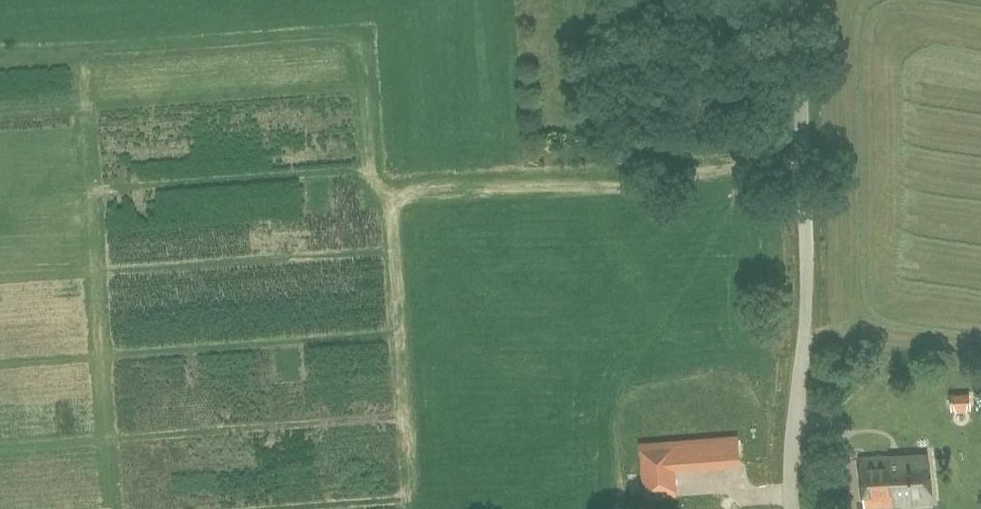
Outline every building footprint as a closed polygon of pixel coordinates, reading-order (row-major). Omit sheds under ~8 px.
[(951,410),(955,410),(957,412),(966,412),(967,409),(970,409),(970,394),(951,394),(951,410)] [(864,506),(931,501),(928,454),(860,457),(864,506)]
